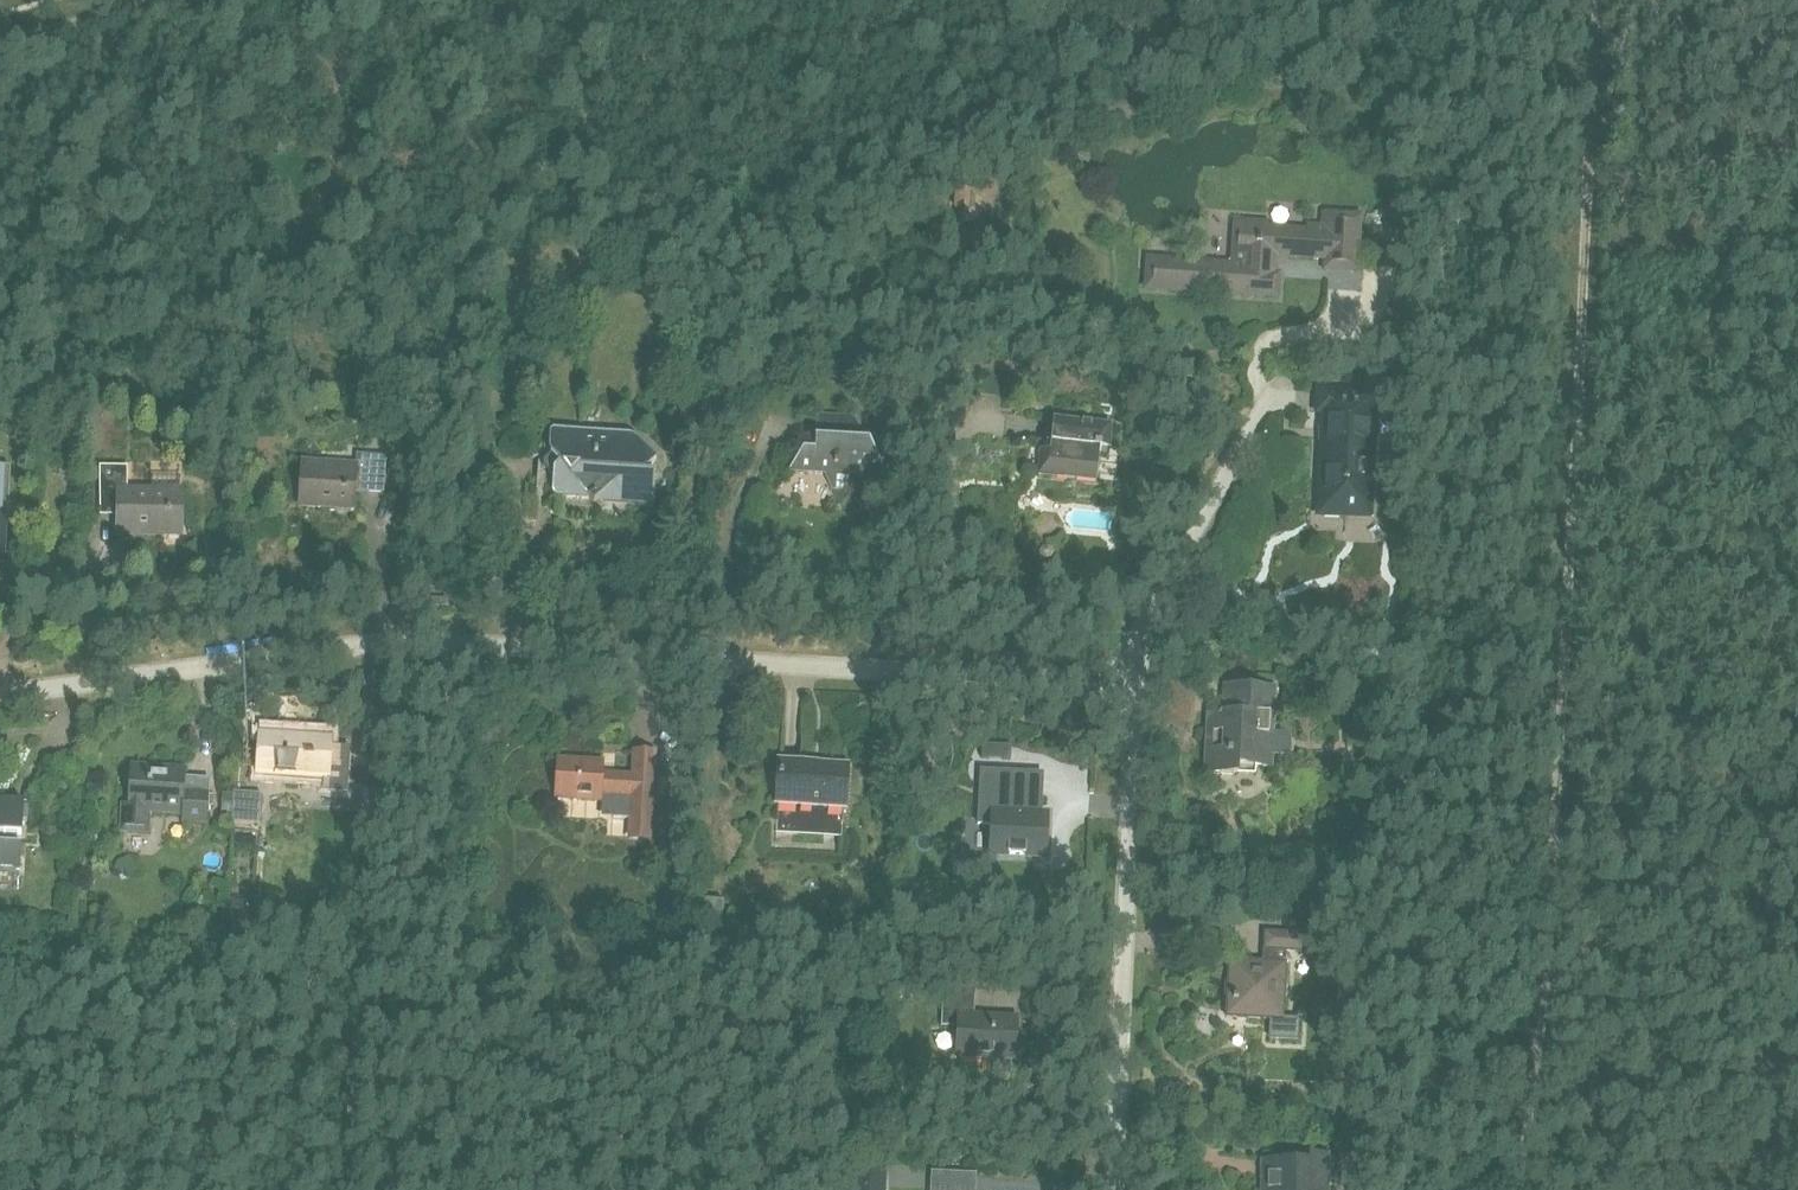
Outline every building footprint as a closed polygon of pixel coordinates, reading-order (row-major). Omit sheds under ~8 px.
[(1324,214),(1323,227),(1308,226),(1308,231),(1266,228),(1266,223),(1236,221),(1233,264),(1195,262),(1148,259),(1146,287),(1193,291),(1277,296),(1279,275),(1275,274),(1276,255),(1326,258),(1325,264),(1356,266),(1359,216),(1324,214)] [(1322,430),(1337,430),(1336,440),(1322,439),(1318,514),(1367,517),(1370,462),(1371,462),(1372,442),(1373,442),(1376,395),(1318,392),(1317,412),(1323,412),(1322,430)] [(818,415),(816,449),(803,448),(791,468),(824,470),(833,488),(852,489),(869,462),(880,463),(869,440),(852,439),(853,417),(818,415)] [(1279,431),(1299,428),(1297,415),(1277,419),(1279,431)] [(1111,425),(1053,419),(1049,451),(1039,450),(1037,474),(1096,480),(1099,448),(1109,449),(1111,425)] [(599,497),(653,501),(654,471),(650,466),(656,460),(657,462),(658,461),(635,433),(549,428),(548,444),(538,453),(536,494),(588,497),(593,503),(599,497)] [(302,459),(299,501),(319,502),(319,508),(356,511),(357,491),(384,492),(386,457),(358,455),(357,467),(323,465),(324,461),(302,459)] [(182,531),(182,490),(129,489),(129,466),(101,466),(100,515),(118,516),(118,534),(143,534),(143,530),(182,531)] [(0,487),(0,559),(3,559),(2,573),(3,573),(6,532),(7,532),(8,512),(2,511),(4,487),(0,487)] [(1094,542),(1092,551),(1126,558),(1128,548),(1094,542)] [(1289,748),(1290,740),(1287,737),(1284,734),(1279,733),(1272,732),(1275,687),(1238,686),(1237,713),(1207,711),(1204,773),(1237,775),(1237,766),(1271,767),(1271,754),(1278,754),(1283,753),(1286,751),(1289,748)] [(262,732),(259,774),(327,779),(330,736),(262,732)] [(1011,745),(982,744),(981,758),(1010,760),(1011,745)] [(648,839),(650,820),(653,753),(633,752),(632,776),(599,774),(600,762),(558,760),(556,797),(598,799),(598,794),(613,795),(611,818),(630,819),(630,838),(648,839)] [(841,835),(845,764),(779,760),(774,831),(841,835)] [(207,824),(209,792),(210,780),(186,779),(187,771),(131,767),(128,805),(123,804),(121,831),(149,833),(150,811),(182,813),(181,822),(207,824)] [(1044,815),(1012,814),(1014,770),(980,768),(977,823),(991,823),(990,852),(1042,855),(1044,815)] [(233,793),(231,823),(259,824),(261,794),(233,793)] [(22,835),(24,802),(0,800),(0,834),(22,835)] [(20,866),(21,842),(0,841),(0,865),(20,866)] [(1298,1019),(1282,1018),(1285,963),(1283,963),(1284,951),(1302,952),(1303,935),(1264,932),(1263,951),(1268,951),(1267,962),(1228,960),(1225,1017),(1270,1019),(1268,1038),(1297,1040),(1298,1019)] [(988,1057),(987,1073),(1009,1074),(1012,1017),(974,1015),(975,987),(942,985),(940,1026),(959,1027),(958,1056),(988,1057)] [(1308,1160),(1260,1160),(1261,1189),(1327,1189),(1327,1154),(1308,1154),(1308,1160)]
